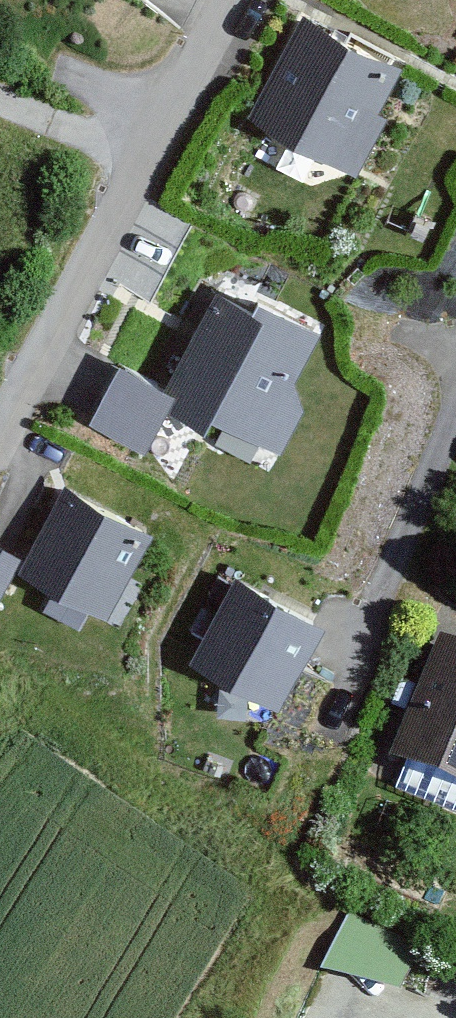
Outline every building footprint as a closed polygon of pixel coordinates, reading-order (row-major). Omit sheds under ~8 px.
[(422,57),(301,2),(255,101),(376,156),(422,57)] [(326,321),(219,273),(174,377),(165,395),(173,399),(290,451),(312,403),(302,373),(326,321)] [(174,377),(128,355),(101,411),(155,437),(173,399),(165,395),(174,377)] [(166,523),(79,476),(34,560),(122,606),(166,523)] [(0,537),(0,606),(1,607),(29,553),(0,537)] [(341,623),(237,568),(193,650),(296,706),(341,623)] [(443,633),(396,749),(455,773),(455,638),(443,633)] [(348,917),(323,974),(401,1008),(425,951),(348,917)]
